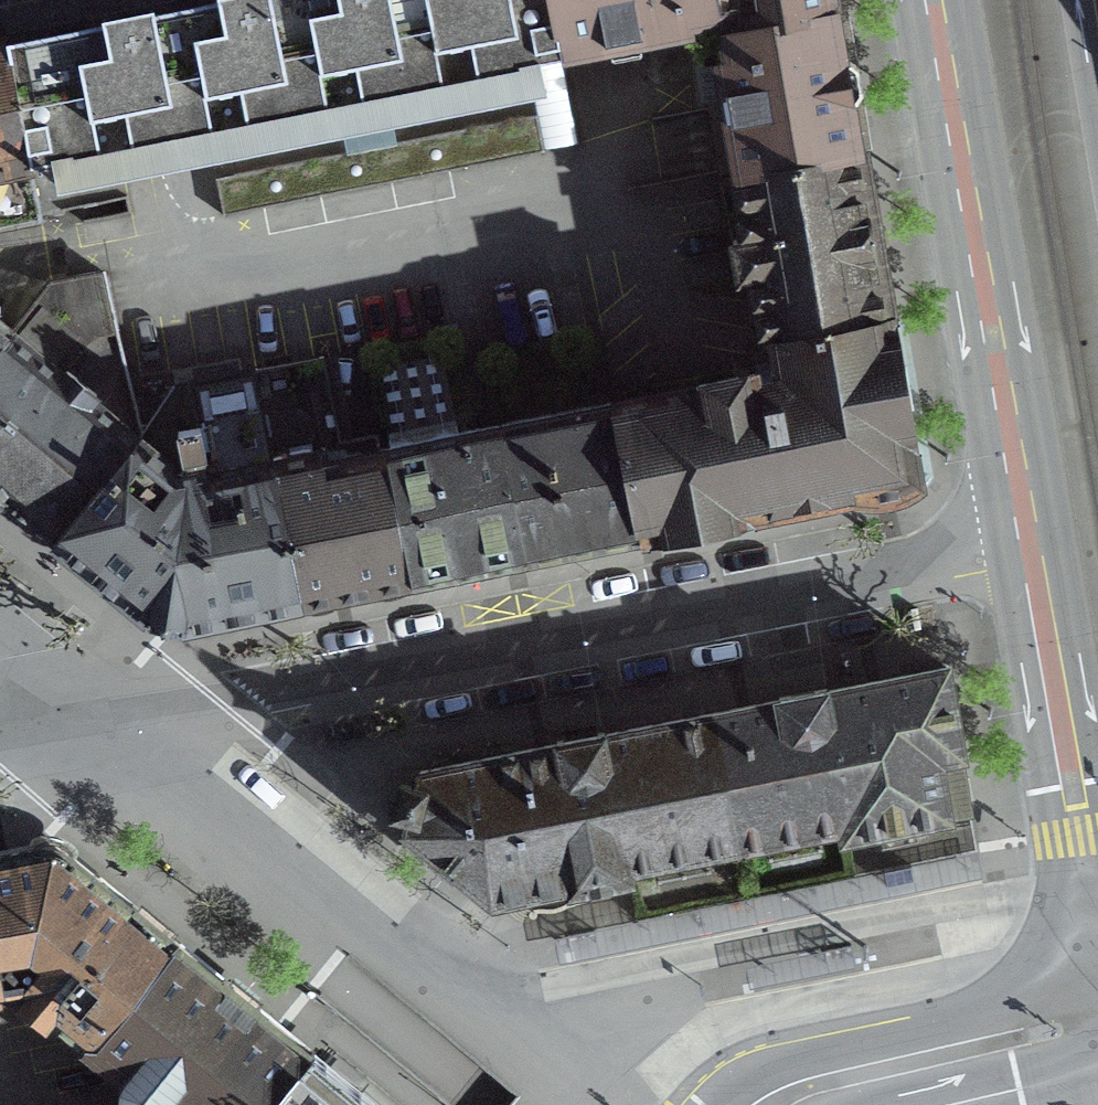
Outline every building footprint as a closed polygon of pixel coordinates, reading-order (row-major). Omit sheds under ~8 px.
[(370,127),(543,93),(537,62),(560,57),(549,0),(225,0),(147,15),(33,38),(1,44),(24,166),(28,165),(49,161),(55,189),(177,165),(370,127)] [(830,0),(549,0),(560,57),(689,32),(688,25),(731,17),(734,30),(729,31),(726,35),(833,16),(830,0)] [(730,174),(730,178),(857,154),(833,16),(726,35),(722,40),(726,61),(716,63),(723,103),(704,107),(716,177),(730,174)] [(24,166),(1,44),(0,45),(0,171),(24,166)] [(771,343),(885,322),(871,238),(857,154),(730,178),(743,241),(730,243),(736,281),(748,279),(760,345),(771,343)] [(0,171),(0,231),(39,223),(28,165),(24,166),(0,171)] [(12,334),(137,440),(139,436),(102,277),(48,286),(12,334)] [(885,322),(771,343),(776,373),(611,406),(320,465),(197,489),(165,463),(139,442),(54,546),(136,613),(144,619),(179,628),(388,587),(495,565),(625,540),(747,514),(753,513),(913,482),(885,322)] [(54,546),(139,442),(137,440),(12,334),(0,325),(0,501),(54,546)] [(188,458),(165,463),(197,489),(320,465),(317,453),(339,449),(321,360),(249,373),(188,384),(199,434),(183,438),(188,458)] [(946,816),(967,812),(964,793),(944,672),(796,701),(629,734),(417,775),(402,833),(490,904),(524,897),(567,888),(568,894),(628,882),(625,871),(734,849),(840,828),(843,839),(846,839),(946,819),(946,816)] [(238,997),(153,926),(67,857),(34,848),(0,855),(0,993),(18,989),(21,992),(19,995),(20,1005),(36,1019),(46,1018),(49,1015),(122,1076),(118,1083),(117,1091),(118,1099),(122,1104),(260,1104),(287,1073),(305,1051),(238,997)] [(551,938),(557,966),(985,878),(980,851),(551,938)] [(751,991),(858,970),(853,944),(746,966),(751,991)] [(343,1083),(305,1051),(287,1073),(260,1104),(370,1104),(343,1083)]
